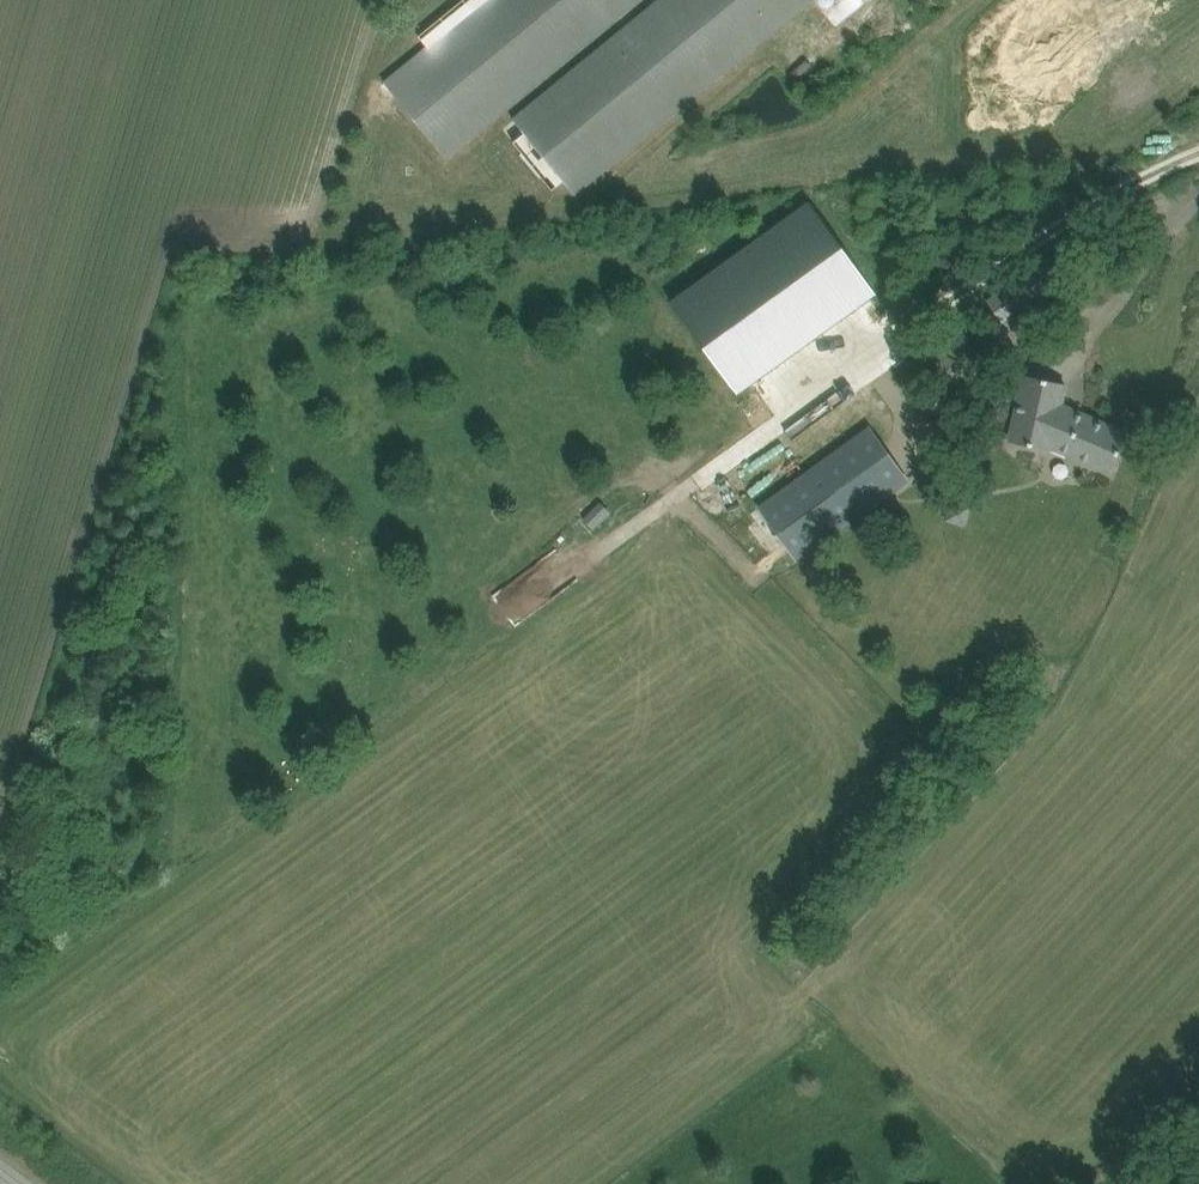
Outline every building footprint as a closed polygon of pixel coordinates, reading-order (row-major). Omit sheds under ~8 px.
[(419,37),(428,47),(387,80),(450,158),(643,0),(464,0),(419,37)] [(526,133),(514,143),(553,190),(565,181),(577,195),(816,0),(659,0),(514,118),(526,133)] [(673,299),(740,393),(878,294),(811,201),(673,299)] [(1026,304),(1036,297),(1023,278),(1013,286),(1002,292),(990,302),(1003,321),(1016,312),(1026,304)] [(936,367),(954,377),(962,364),(944,353),(936,367)] [(1111,475),(1129,431),(1065,404),(1069,385),(1023,375),(1008,442),(1054,452),(1111,475)] [(759,506),(799,562),(912,481),(871,424),(759,506)] [(585,519),(595,529),(611,513),(601,502),(585,519)]
